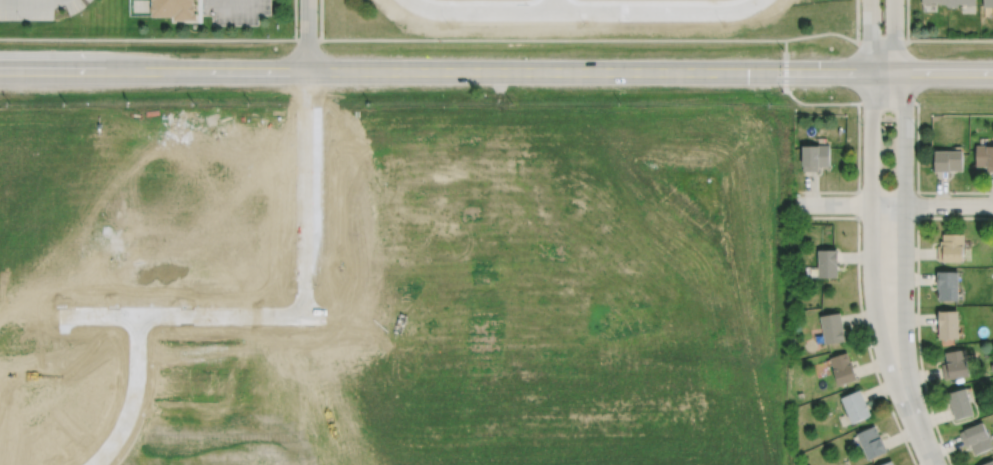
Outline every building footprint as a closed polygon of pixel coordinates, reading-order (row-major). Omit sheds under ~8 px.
[(151,16),(173,16),(173,19),(197,20),(197,13),(193,13),(193,0),(151,0),(151,16)] [(802,145),(802,171),(818,171),(818,166),(829,166),(829,145),(802,145)] [(976,145),(992,146),(992,172),(987,172),(987,166),(976,166),(976,145)] [(935,171),(962,171),(962,151),(935,151),(935,171)] [(937,261),(963,261),(963,234),(943,234),(943,241),(940,241),(940,246),(938,246),(937,261)] [(818,250),(818,277),(837,277),(837,250),(818,250)] [(937,271),(937,287),(938,287),(938,300),(958,300),(958,272),(937,271)] [(938,311),(939,338),(958,338),(957,310),(938,311)] [(819,316),(824,344),(845,341),(840,313),(819,316)] [(944,380),(970,375),(965,349),(945,353),(947,362),(941,364),(944,380)] [(830,358),(833,369),(832,369),(838,385),(857,378),(852,363),(851,363),(847,352),(830,358)] [(947,393),(955,419),(974,414),(966,388),(947,393)] [(840,397),(851,423),(871,415),(860,389),(840,397)] [(989,435),(992,444),(992,446),(975,455),(970,445),(965,447),(958,432),(982,421),(988,436),(989,435)] [(857,433),(868,459),(887,451),(881,437),(880,437),(875,426),(857,433)]
